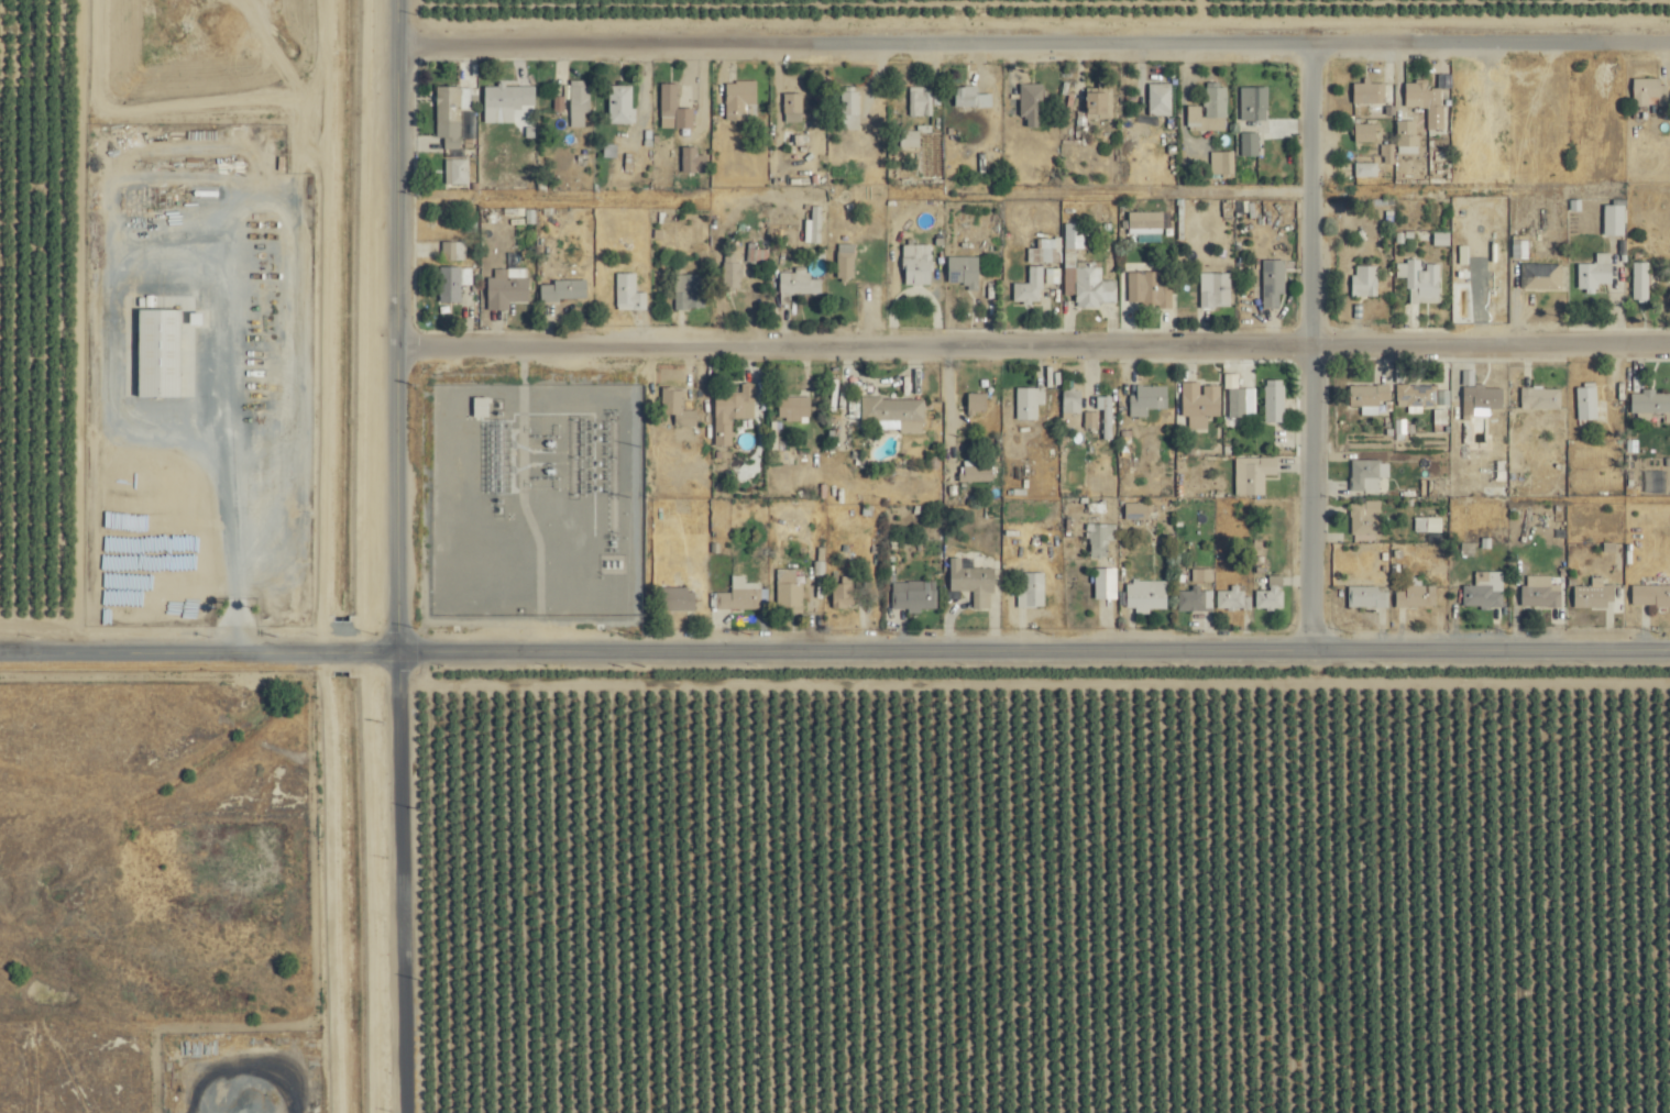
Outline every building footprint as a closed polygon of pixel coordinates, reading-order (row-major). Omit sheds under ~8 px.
[(1663,78),(1629,78),(1629,99),(1663,99),(1663,78)] [(588,114),(588,81),(567,81),(567,128),(583,128),(583,114),(588,114)] [(753,81),(722,81),(722,120),(753,120),(753,81)] [(1402,106),(1423,106),(1423,130),(1439,130),(1438,88),(1425,89),(1425,82),(1401,82),(1402,106)] [(1168,116),(1169,83),(1145,83),(1145,115),(1168,116)] [(1222,133),(1222,83),(1201,83),(1201,106),(1184,106),(1184,133),(1222,133)] [(1349,83),(1349,104),(1381,104),(1381,83),(1349,83)] [(690,129),(690,108),(674,108),(675,84),(657,84),(657,129),(690,129)] [(1021,118),(1021,127),(1040,127),(1040,84),(1017,84),(1017,118),(1021,118)] [(494,122),(511,121),(511,110),(527,110),(526,86),(483,87),(483,111),(494,111),(494,122)] [(630,86),(607,86),(607,124),(630,124),(630,86)] [(952,86),(952,108),(988,108),(988,94),(975,94),(975,86),(952,86)] [(458,108),(466,108),(466,87),(434,87),(434,121),(442,121),(442,148),(458,148),(458,108)] [(929,87),(904,87),(904,117),(929,117),(929,87)] [(1236,120),(1263,120),(1263,87),(1236,87),(1236,120)] [(855,91),(841,91),(841,120),(855,120),(855,91)] [(1085,91),(1085,119),(1108,119),(1108,91),(1085,91)] [(799,93),(780,93),(780,115),(799,115),(799,93)] [(1394,120),(1394,145),(1411,145),(1411,120),(1394,120)] [(1349,124),(1349,142),(1374,142),(1374,124),(1349,124)] [(896,148),(917,148),(917,129),(896,129),(896,148)] [(1255,133),(1237,133),(1237,156),(1255,156),(1255,133)] [(1377,145),(1377,163),(1389,163),(1389,145),(1377,145)] [(679,173),(704,173),(704,155),(696,155),(696,147),(679,147),(679,173)] [(465,159),(442,159),(442,185),(465,185),(465,159)] [(1350,178),(1373,177),(1373,163),(1350,163),(1350,178)] [(1620,235),(1620,201),(1600,201),(1600,235),(1620,235)] [(818,206),(808,206),(808,219),(802,219),(802,244),(818,244),(818,206)] [(1159,212),(1124,212),(1124,234),(1159,234),(1159,212)] [(1080,223),(1061,223),(1061,295),(1073,295),(1073,307),(1112,307),(1112,281),(1098,281),(1098,267),(1072,267),(1072,251),(1080,251),(1080,223)] [(462,243),(439,242),(438,262),(462,262),(462,243)] [(851,244),(834,244),(834,279),(851,279),(851,244)] [(929,286),(929,256),(913,256),(913,245),(900,245),(900,286),(929,286)] [(1575,288),(1608,288),(1608,253),(1591,253),(1591,263),(1575,263),(1575,288)] [(736,288),(737,257),(719,256),(718,287),(736,288)] [(945,286),(975,286),(975,257),(945,257),(945,286)] [(1259,308),(1280,308),(1280,260),(1259,260),(1259,308)] [(1436,302),(1435,262),(1391,263),(1391,282),(1405,281),(1405,303),(1436,302)] [(1644,262),(1629,262),(1629,302),(1644,302),(1644,262)] [(1557,264),(1517,264),(1517,289),(1557,289),(1557,264)] [(1374,296),(1374,265),(1348,265),(1348,296),(1374,296)] [(1009,303),(1038,303),(1038,282),(1046,282),(1046,267),(1025,268),(1025,283),(1009,284),(1009,303)] [(459,268),(436,268),(436,304),(459,304),(459,268)] [(786,295),(818,295),(818,280),(807,280),(807,271),(775,272),(776,305),(786,305),(786,295)] [(1123,272),(1123,308),(1168,307),(1168,281),(1157,281),(1157,272),(1123,272)] [(612,309),(643,309),(643,293),(632,293),(632,273),(612,273),(612,309)] [(1226,273),(1196,273),(1196,309),(1226,309),(1226,273)] [(671,275),(671,311),(701,311),(701,275),(671,275)] [(485,278),(485,311),(505,311),(505,302),(526,302),(526,278),(485,278)] [(537,301),(585,301),(585,281),(537,281),(537,301)] [(139,310),(138,397),(181,398),(182,310),(139,310)] [(1280,380),(1261,380),(1261,422),(1280,422),(1280,380)] [(721,384),(721,418),(750,418),(750,384),(721,384)] [(1178,418),(1184,418),(1184,429),(1204,429),(1204,418),(1216,418),(1216,384),(1178,384),(1178,418)] [(1573,421),(1592,421),(1592,384),(1573,384),(1573,421)] [(1143,410),(1163,410),(1163,386),(1125,386),(1125,418),(1143,418),(1143,410)] [(1345,386),(1345,406),(1386,406),(1386,386),(1345,386)] [(1393,407),(1432,407),(1432,386),(1393,386),(1393,407)] [(1484,409),(1500,409),(1500,387),(1459,387),(1459,417),(1484,417),(1484,409)] [(670,427),(694,427),(694,411),(680,411),(680,388),(658,388),(658,416),(670,416),(670,427)] [(1012,420),(1033,420),(1033,405),(1040,405),(1040,388),(1012,388),(1012,420)] [(1556,410),(1556,388),(1516,388),(1516,410),(1556,410)] [(1249,389),(1220,389),(1220,420),(1249,420),(1249,389)] [(1058,431),(1077,431),(1077,390),(1058,390),(1058,431)] [(1669,392),(1626,392),(1626,413),(1669,413),(1669,392)] [(984,394),(961,394),(961,413),(984,413),(984,394)] [(807,420),(807,397),(776,397),(776,420),(807,420)] [(1109,397),(1093,397),(1092,414),(1081,414),(1080,428),(1096,429),(1096,440),(1108,440),(1109,397)] [(857,423),(911,424),(911,423),(920,424),(920,399),(857,398),(857,423)] [(1400,440),(1401,421),(1391,421),(1390,439),(1400,440)] [(712,445),(728,445),(728,424),(712,424),(712,445)] [(1273,458),(1231,458),(1231,495),(1260,495),(1260,476),(1273,476),(1273,458)] [(1376,461),(1346,461),(1346,491),(1376,491),(1376,461)] [(957,481),(989,481),(989,466),(957,466),(957,481)] [(1122,520),(1144,520),(1144,503),(1122,503),(1122,520)] [(1346,503),(1346,535),(1376,535),(1376,503),(1346,503)] [(1111,557),(1111,524),(1085,524),(1085,557),(1111,557)] [(957,568),(957,558),(944,558),(944,590),(968,591),(968,608),(989,608),(989,568),(957,568)] [(1091,599),(1113,599),(1113,567),(1091,567),(1091,599)] [(798,569),(773,569),(773,613),(798,613),(798,569)] [(1040,607),(1040,572),(1020,572),(1020,593),(1014,593),(1014,607),(1040,607)] [(1498,608),(1498,572),(1470,572),(1470,585),(1459,585),(1459,608),(1498,608)] [(740,576),(727,576),(727,593),(709,593),(709,609),(757,609),(757,583),(740,583),(740,576)] [(1519,607),(1557,607),(1557,585),(1548,585),(1548,576),(1519,576),(1519,607)] [(1611,585),(1598,585),(1598,578),(1587,578),(1587,586),(1568,586),(1568,608),(1611,608),(1611,585)] [(830,609),(853,609),(853,579),(830,579),(830,609)] [(1404,591),(1391,591),(1391,607),(1432,607),(1432,586),(1415,586),(1415,580),(1404,580),(1404,591)] [(1122,610),(1163,610),(1163,581),(1122,581),(1122,610)] [(1278,610),(1278,581),(1267,581),(1267,590),(1250,590),(1250,610),(1278,610)] [(903,589),(903,582),(887,582),(887,610),(932,610),(932,589),(903,589)] [(1627,607),(1669,607),(1669,585),(1627,585),(1627,607)] [(1343,608),(1383,608),(1383,586),(1343,586),(1343,608)] [(656,587),(656,610),(691,610),(691,587),(656,587)] [(1174,612),(1207,612),(1207,589),(1174,589),(1174,612)] [(1213,610),(1240,610),(1240,590),(1213,590),(1213,610)]
